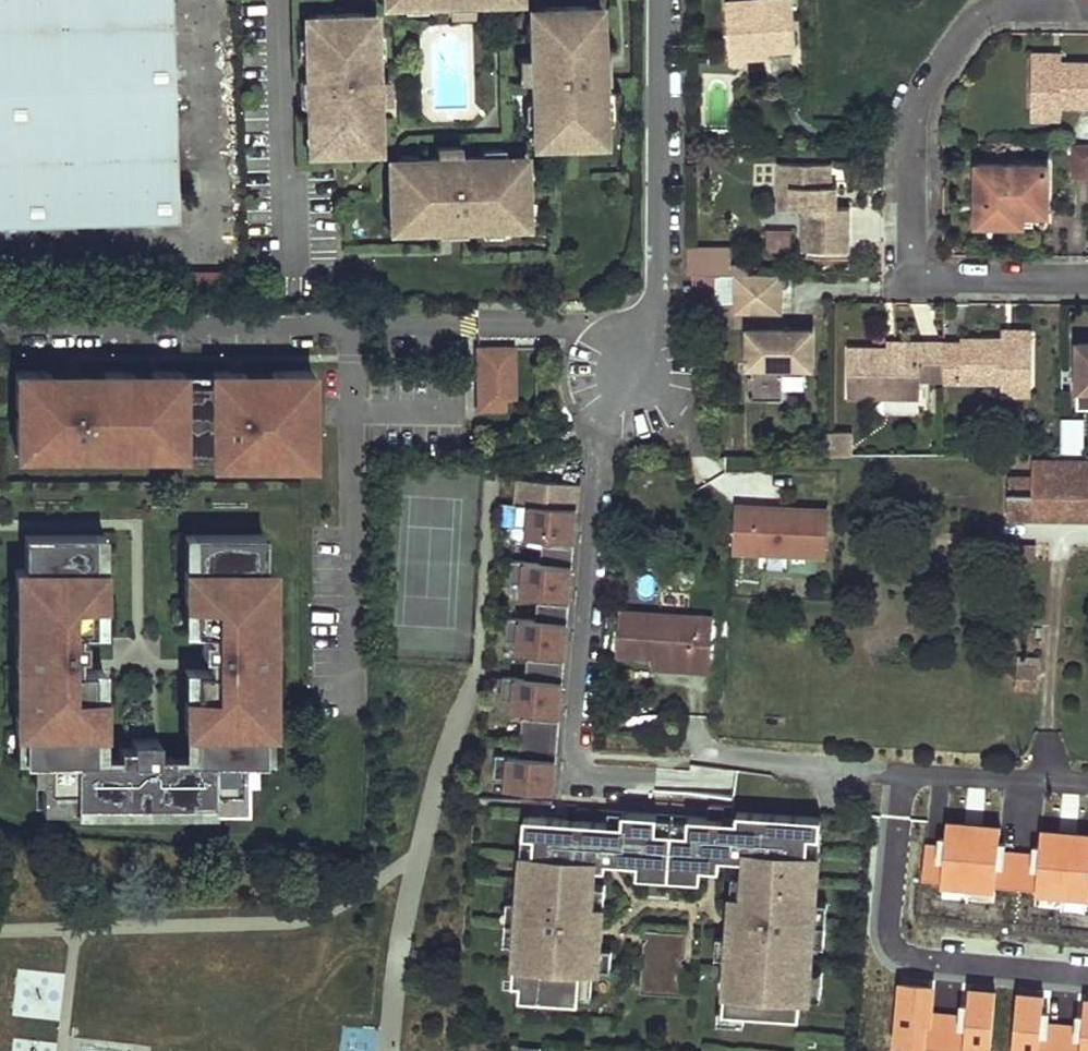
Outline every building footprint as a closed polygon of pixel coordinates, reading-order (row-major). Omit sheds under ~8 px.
[(181,225),(173,0),(0,0),(0,231),(181,225)] [(798,0),(730,4),(734,67),(752,65),(752,63),(751,56),(774,54),(801,53),(798,0)] [(537,146),(601,144),(599,105),(603,97),(603,80),(595,81),(594,57),(602,57),(602,54),(601,34),(594,34),(593,6),(535,8),(536,37),(529,37),(531,99),(535,106),(537,146)] [(601,6),(593,6),(594,34),(601,34),(601,6)] [(535,8),(528,8),(529,37),(536,37),(535,8)] [(371,13),(307,15),(308,54),(305,62),(305,78),(313,78),(314,102),(305,102),(306,104),(306,125),(313,124),(314,153),(372,151),(371,122),(379,122),(376,60),(372,52),(371,13)] [(774,54),(751,56),(752,63),(775,61),(774,54)] [(1036,64),(1067,64),(1067,55),(1036,55),(1036,64)] [(602,57),(594,57),(595,81),(603,80),(602,68),(602,57)] [(1036,64),(1036,108),(1067,108),(1087,108),(1087,64),(1067,64),(1036,64)] [(313,78),(305,78),(305,91),(305,102),(314,102),(313,78)] [(298,91),(298,105),(306,104),(305,102),(305,91),(298,91)] [(1067,108),(1036,108),(1036,121),(1066,121),(1067,108)] [(379,122),(371,122),(372,151),(380,151),(379,122)] [(1087,177),(1087,146),(1078,146),(1078,177),(1087,177)] [(416,164),(387,165),(389,223),(418,222),(418,230),(438,229),(441,229),(440,221),(464,220),(464,228),(480,227),(487,224),(527,222),(526,158),(486,159),(478,155),(416,157),(416,164)] [(836,165),(784,164),(783,187),(795,187),(795,210),(807,210),(806,252),(855,253),(855,210),(843,209),(836,209),(836,196),(843,196),(844,188),(836,187),(836,165)] [(1055,165),(983,165),(982,225),(1030,226),(1030,215),(1040,215),(1055,215),(1055,165)] [(795,187),(783,187),(783,210),(795,210),(795,187)] [(1030,215),(1030,226),(1041,226),(1040,215),(1030,215)] [(440,221),(441,229),(452,228),(464,228),(464,220),(440,221)] [(418,222),(389,223),(389,231),(418,230),(418,222)] [(733,272),(733,246),(693,246),(693,272),(733,272)] [(236,299),(236,273),(164,274),(164,299),(236,299)] [(717,299),(717,276),(697,276),(696,299),(717,299)] [(767,292),(767,276),(740,276),(740,301),(740,303),(755,303),(755,315),(788,316),(788,292),(767,292)] [(788,276),(767,276),(767,292),(788,292),(788,276)] [(817,334),(755,333),(755,367),(758,367),(758,377),(755,377),(754,400),(788,400),(789,368),(816,369),(817,334)] [(893,353),(855,352),(854,402),(924,403),(924,384),(951,384),(951,386),(1005,387),(1036,387),(1037,342),(1006,342),(966,341),(966,345),(924,344),(923,353),(893,353)] [(923,353),(924,344),(893,344),(893,353),(923,353)] [(513,345),(471,345),(471,409),(514,409),(513,345)] [(52,369),(19,369),(18,407),(22,407),(22,415),(18,415),(18,452),(51,452),(52,441),(105,442),(105,453),(134,453),(134,441),(153,441),(153,453),(185,453),(185,452),(215,452),(215,447),(243,447),(243,463),(314,464),(314,446),(304,446),(304,416),(314,416),(315,370),(273,370),(273,380),(231,380),(231,370),(213,370),(213,380),(187,380),(187,370),(153,370),(153,382),(135,381),(135,370),(105,370),(105,381),(51,381),(52,369)] [(105,370),(52,369),(51,381),(105,381),(105,370)] [(153,370),(135,370),(135,381),(153,382),(153,370)] [(213,370),(187,370),(187,380),(213,380),(213,370)] [(273,370),(231,370),(231,380),(273,380),(273,370)] [(1036,387),(1005,387),(1005,400),(1036,401),(1036,387)] [(314,446),(314,416),(304,416),(304,446),(314,446)] [(1083,416),(1061,416),(1061,452),(1083,452),(1083,416)] [(52,441),(51,452),(105,453),(105,442),(52,441)] [(134,441),(134,453),(153,453),(153,441),(134,441)] [(215,447),(215,452),(215,463),(243,463),(243,447),(215,447)] [(1034,460),(1033,463),(1032,482),(1010,482),(1010,515),(1087,517),(1087,462),(1034,460)] [(580,485),(520,479),(518,503),(578,508),(580,485)] [(825,557),(827,505),(733,502),(731,554),(825,557)] [(529,527),(545,528),(544,539),(575,542),(578,508),(518,503),(516,526),(529,527)] [(529,527),(527,538),(544,539),(545,528),(529,527)] [(95,533),(26,532),(26,566),(17,566),(17,584),(26,584),(26,631),(17,632),(16,665),(26,665),(25,712),(16,712),(16,730),(26,730),(25,760),(33,759),(42,759),(42,780),(42,809),(79,809),(79,801),(93,802),(196,802),(210,802),(210,810),(247,810),(247,781),(247,760),(256,760),(264,760),(264,731),(273,731),(273,714),(264,714),(264,666),(273,666),(273,633),(264,633),(264,586),(274,586),(274,568),(265,567),(264,534),(195,533),(195,567),(185,567),(185,599),(194,599),(194,629),(210,629),(210,637),(203,637),(203,654),(210,654),(209,668),(194,669),(194,698),(185,698),(185,730),(194,730),(194,758),(171,758),(171,755),(157,754),(157,737),(131,737),(131,745),(118,745),(118,758),(94,757),(94,730),(103,730),(104,698),(94,698),(94,668),(79,668),(79,653),(86,654),(85,637),(79,637),(79,629),(94,629),(94,599),(104,599),(104,567),(94,567),(95,533)] [(104,567),(104,533),(95,533),(94,567),(104,567)] [(195,533),(186,533),(185,567),(195,567),(195,533)] [(574,548),(544,546),(542,563),(513,561),(511,583),(523,584),(541,585),(540,596),(570,599),(574,548)] [(26,584),(17,584),(17,632),(26,631),(26,584)] [(523,584),(523,595),(540,596),(541,585),(523,584)] [(273,633),(274,586),(264,586),(264,633),(273,633)] [(94,629),(104,629),(104,599),(94,599),(94,629)] [(185,599),(185,629),(194,629),(194,599),(185,599)] [(570,606),(539,603),(538,621),(508,618),(507,640),(519,641),(536,643),(535,653),(566,656),(570,606)] [(722,619),(628,612),(624,655),(663,659),(699,661),(699,671),(717,672),(722,619)] [(519,641),(518,652),(535,653),(536,643),(519,641)] [(699,661),(663,659),(662,668),(699,671),(699,661)] [(565,663),(529,660),(527,678),(504,675),(502,698),(514,698),(531,700),(530,711),(561,713),(565,663)] [(26,665),(16,665),(16,712),(25,712),(26,665)] [(1040,667),(1019,665),(1016,686),(1038,688),(1040,667)] [(273,714),(273,666),(264,666),(264,714),(273,714)] [(104,698),(104,668),(94,668),(94,698),(104,698)] [(194,669),(185,668),(185,698),(194,698),(194,669)] [(514,698),(514,709),(530,711),(531,700),(514,698)] [(560,721),(524,717),(521,756),(497,754),(495,776),(508,777),(524,778),(524,789),(554,792),(560,721)] [(16,730),(16,759),(25,760),(26,730),(16,730)] [(264,760),(273,760),(273,731),(264,731),(264,760)] [(33,759),(33,780),(42,780),(42,759),(33,759)] [(247,781),(256,781),(256,760),(247,760),(247,781)] [(508,777),(507,788),(524,789),(524,778),(508,777)] [(93,811),(196,812),(196,802),(93,802),(93,811)] [(725,804),(712,803),(711,816),(708,867),(720,867),(721,855),(738,857),(739,847),(744,848),(744,853),(753,854),(753,841),(741,841),(741,839),(739,839),(741,818),(724,817),(725,804)] [(621,861),(624,810),(610,809),(609,820),(608,843),(594,841),(592,862),(606,863),(606,859),(621,861)] [(624,810),(621,861),(639,862),(702,866),(708,867),(711,816),(689,815),(689,818),(688,830),(657,828),(658,815),(658,812),(624,810)] [(732,957),(728,1010),(750,1011),(804,1014),(805,997),(813,998),(813,996),(815,967),(816,943),(819,900),(821,880),(809,879),(812,833),(824,834),(825,816),(741,810),(741,818),(739,839),(741,839),(741,841),(753,841),(753,854),(744,853),(744,848),(739,847),(738,857),(749,858),(748,875),(747,895),(736,894),(733,935),(732,957)] [(518,942),(515,981),(523,981),(521,996),(579,999),(580,994),(582,967),(594,968),(599,969),(599,967),(601,946),(604,903),(593,902),(594,884),(595,866),(606,866),(606,863),(592,862),(594,841),(608,843),(609,820),(526,814),(525,833),(537,834),(533,879),(522,879),(521,899),(518,942)] [(689,818),(658,815),(657,828),(688,830),(689,818)] [(537,834),(525,833),(522,879),(533,879),(537,834)] [(821,880),(824,834),(812,833),(809,879),(821,880)] [(639,862),(638,874),(701,878),(702,866),(639,862)] [(748,875),(737,874),(736,894),(747,895),(748,875)] [(604,903),(605,884),(594,884),(593,902),(604,903)] [(521,899),(509,898),(506,941),(518,942),(521,899)] [(828,944),(831,901),(819,900),(816,943),(828,944)] [(692,926),(650,923),(649,934),(652,937),(648,942),(645,991),(687,994),(689,966),(685,958),(690,955),(692,926)] [(733,935),(721,935),(719,956),(732,957),(733,935)] [(599,967),(611,968),(613,946),(601,946),(599,967)] [(580,994),(592,995),(594,968),(582,967),(580,994)] [(825,997),(827,968),(815,967),(813,996),(825,997)] [(728,1010),(723,1009),(722,1021),(748,1023),(750,1011),(728,1010)]
